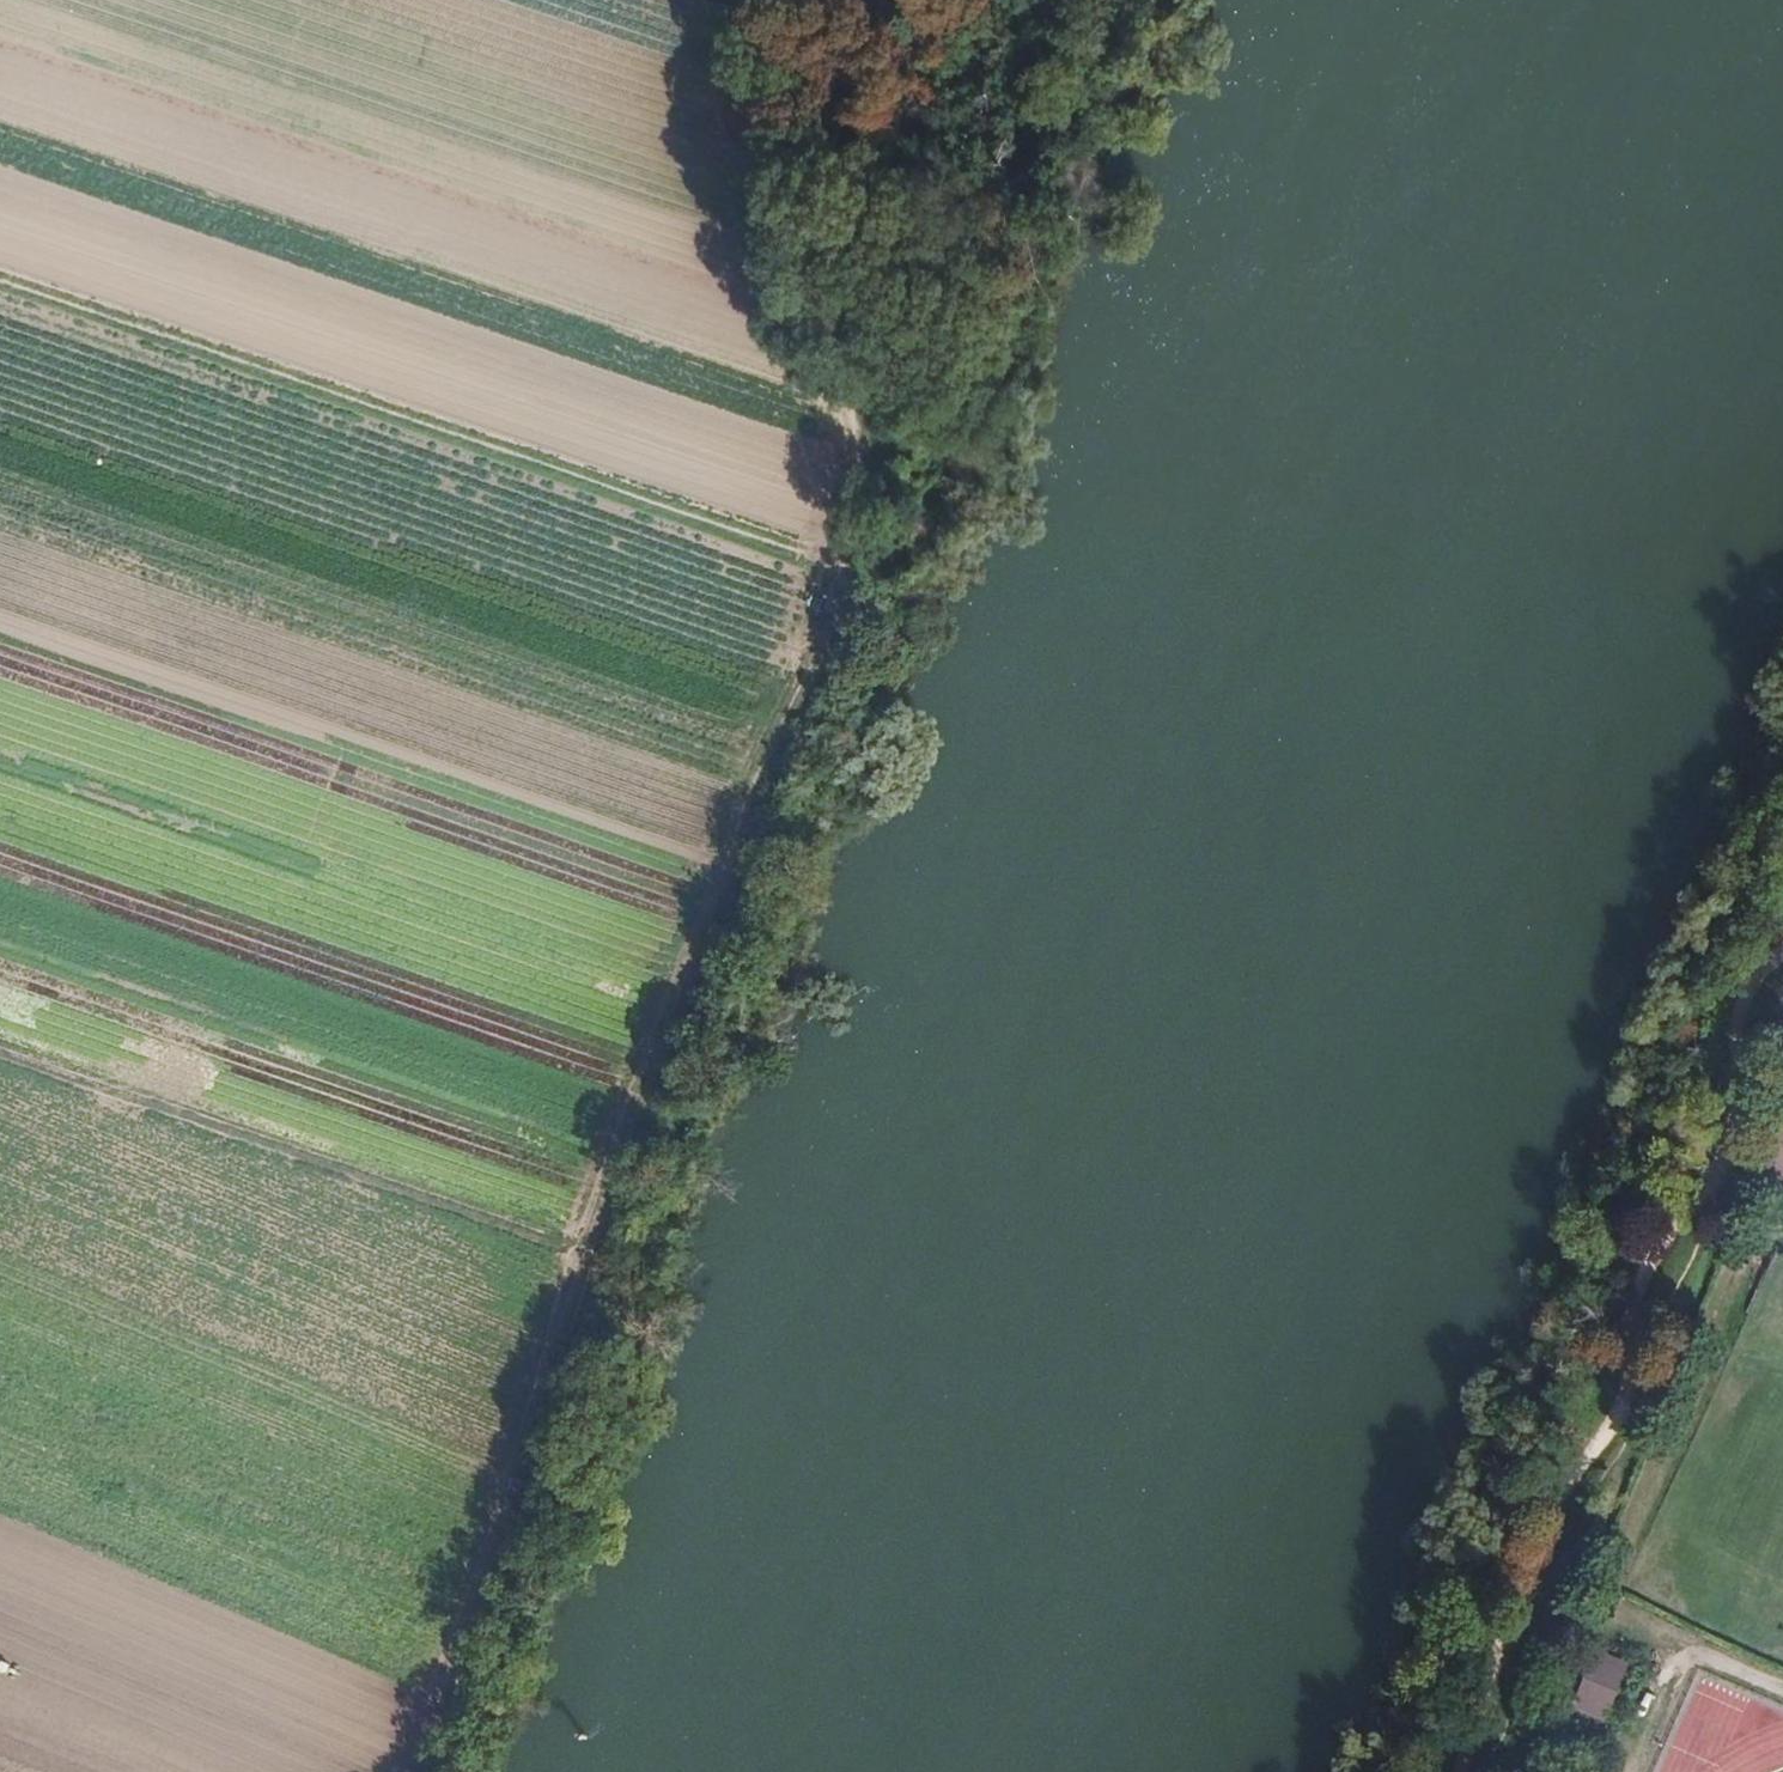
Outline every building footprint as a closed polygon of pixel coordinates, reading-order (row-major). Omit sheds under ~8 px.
[(1774,1184),(1782,1188),(1782,1166),(1774,1184)] [(1610,1723),(1635,1665),(1602,1650),(1577,1709),(1610,1723)]
